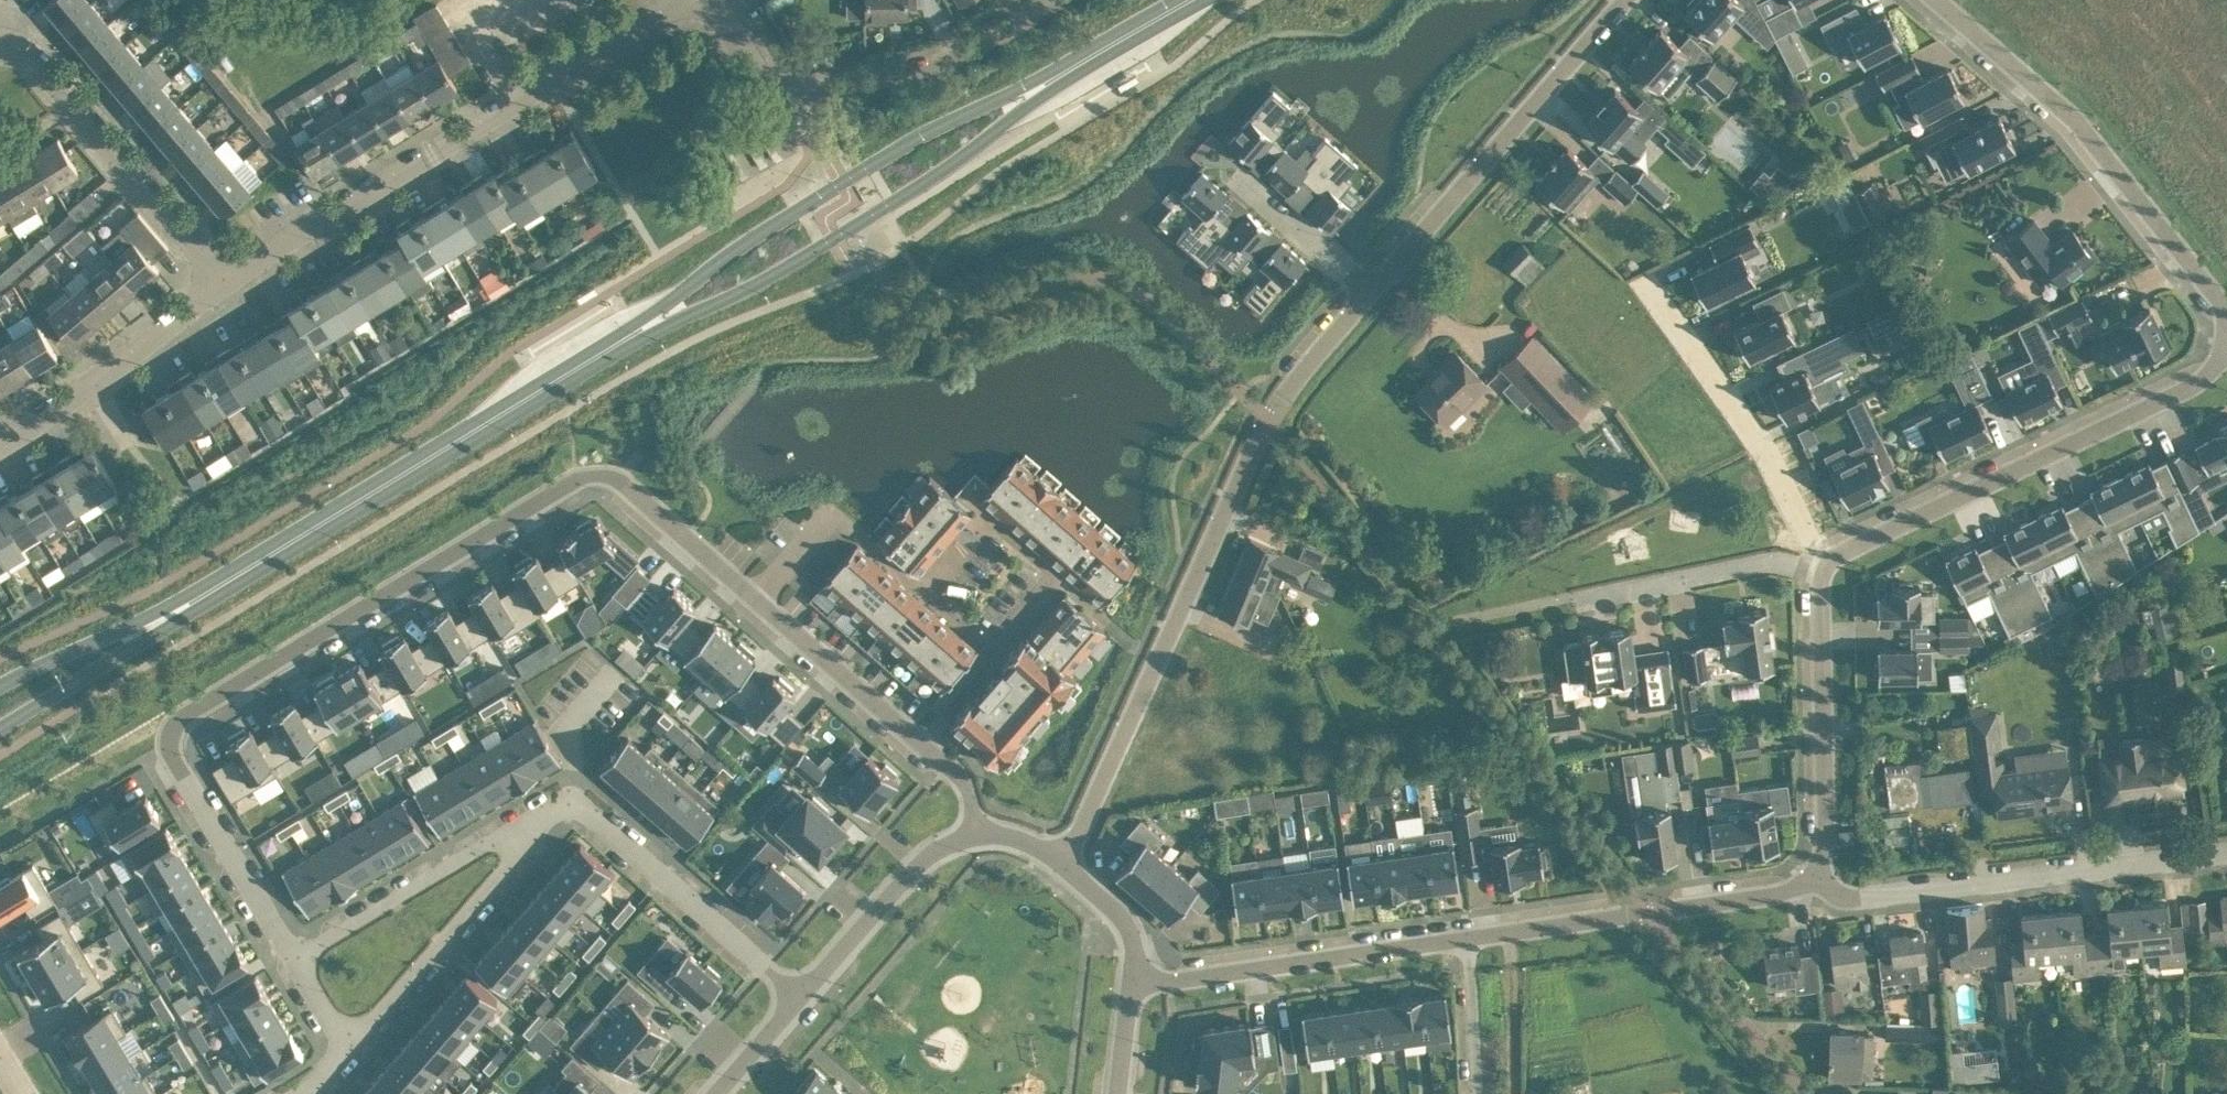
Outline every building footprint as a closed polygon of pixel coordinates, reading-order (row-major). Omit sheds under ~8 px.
[(89,0),(49,0),(45,3),(63,25),(91,1),(89,0)] [(158,16),(165,9),(157,0),(144,0),(158,16)] [(907,14),(907,7),(918,6),(918,0),(847,0),(847,16),(867,16),(867,19),(886,18),(886,14),(907,14)] [(1684,11),(1715,39),(1737,14),(1754,29),(1765,17),(1756,0),(1689,0),(1685,5),(1688,7),(1684,11)] [(1775,1),(1779,9),(1765,16),(1775,36),(1802,21),(1793,4),(1801,0),(1777,0),(1775,1)] [(91,1),(63,25),(81,45),(108,22),(91,1)] [(414,16),(417,21),(422,30),(438,57),(449,75),(472,61),(436,2),(414,16)] [(1855,5),(1821,23),(1834,48),(1851,39),(1863,62),(1901,43),(1899,40),(1902,38),(1896,27),(1893,28),(1885,12),(1864,22),(1855,5)] [(169,30),(175,37),(183,30),(165,9),(158,16),(150,22),(162,36),(169,30)] [(417,21),(392,35),(398,45),(422,30),(417,21)] [(108,22),(81,45),(99,66),(126,43),(108,22)] [(1795,26),(1775,36),(1786,58),(1806,48),(1795,26)] [(1678,44),(1660,27),(1646,43),(1645,42),(1638,50),(1639,51),(1629,62),(1656,86),(1673,67),(1684,77),(1691,69),(1698,74),(1695,77),(1717,97),(1736,77),(1714,57),(1712,58),(1710,56),(1712,54),(1688,33),(1678,44)] [(175,37),(193,58),(201,51),(183,30),(175,37)] [(392,35),(369,50),(375,59),(398,45),(392,35)] [(126,43),(99,66),(116,87),(144,64),(126,43)] [(369,50),(346,64),(351,73),(375,59),(369,50)] [(193,58),(210,78),(218,72),(201,51),(193,58)] [(835,60),(833,51),(819,55),(820,63),(835,60)] [(1920,70),(1912,53),(1876,72),(1885,89),(1896,83),(1905,99),(1909,97),(1921,120),(1923,118),(1925,122),(1938,115),(1937,111),(1964,97),(1956,83),(1960,81),(1953,68),(1949,69),(1947,66),(1923,79),(1919,71),(1920,70)] [(414,71),(433,102),(457,88),(449,75),(438,57),(414,71)] [(391,85),(410,116),(433,102),(414,71),(409,62),(398,68),(404,77),(391,85)] [(144,64),(116,87),(134,108),(161,84),(144,64)] [(346,64),(322,78),(328,87),(351,73),(346,64)] [(210,78),(228,99),(236,93),(218,72),(210,78)] [(322,78),(299,92),(305,101),(328,87),(322,78)] [(161,84),(134,108),(152,129),(179,105),(161,84)] [(391,85),(367,99),(386,130),(410,116),(391,85)] [(1597,107),(1584,121),(1612,146),(1613,145),(1631,161),(1647,143),(1644,140),(1666,115),(1644,95),(1636,104),(1615,86),(1605,98),(1604,97),(1596,106),(1597,107)] [(338,103),(363,144),(386,130),(361,89),(338,103)] [(1236,133),(1229,142),(1253,162),(1267,146),(1278,155),(1284,147),(1274,138),(1280,131),(1273,125),(1290,105),(1274,90),(1242,126),(1242,125),(1241,126),(1242,127),(1237,132),(1236,131),(1236,132),(1236,133)] [(281,116),(305,101),(299,92),(276,106),(281,116)] [(228,99),(246,120),(254,114),(236,93),(228,99)] [(315,117),(339,159),(363,144),(338,103),(315,117)] [(179,105),(152,129),(169,149),(197,126),(179,105)] [(1962,113),(1918,135),(1926,151),(1928,151),(1935,163),(1953,153),(1962,169),(1966,167),(1968,169),(2015,145),(2013,141),(2016,140),(2010,128),(2006,129),(1999,114),(1970,129),(1962,113)] [(246,120),(263,141),(271,135),(254,114),(246,120)] [(315,173),(339,159),(315,117),(313,114),(303,120),(311,134),(297,142),(315,173)] [(197,126),(169,149),(187,170),(214,147),(197,126)] [(555,146),(577,182),(597,170),(571,128),(559,135),(563,141),(555,146)] [(1683,130),(1670,144),(1692,164),(1705,149),(1683,130)] [(289,156),(271,135),(263,141),(282,163),(289,156)] [(1278,155),(1263,171),(1287,192),(1301,176),(1312,184),(1342,150),(1341,149),(1326,136),(1312,151),(1316,155),(1314,158),(1306,166),(1295,157),(1284,147),(1278,155)] [(34,152),(54,185),(78,170),(58,137),(34,152)] [(1850,137),(1837,143),(1846,160),(1859,154),(1850,137)] [(533,151),(559,194),(577,182),(555,146),(548,150),(545,144),(533,151)] [(1569,209),(1600,175),(1568,146),(1558,156),(1557,155),(1548,164),(1550,166),(1537,180),(1541,184),(1537,189),(1549,199),(1553,195),(1569,209)] [(214,147),(187,170),(205,191),(232,167),(214,147)] [(1321,193),(1307,210),(1331,231),(1352,207),(1351,206),(1360,196),(1348,185),(1351,181),(1346,177),(1358,164),(1342,150),(1312,184),(1321,193)] [(518,169),(540,205),(559,194),(533,151),(521,158),(525,164),(518,169)] [(11,166),(37,209),(38,209),(32,198),(54,185),(34,152),(11,166)] [(1769,174),(1755,189),(1764,198),(1773,188),(1783,197),(1797,181),(1778,164),(1769,174)] [(8,213),(14,223),(37,209),(11,166),(0,172),(0,201),(8,213)] [(232,167),(205,191),(223,212),(250,189),(232,167)] [(494,172),(521,217),(540,205),(518,169),(511,173),(507,167),(496,174),(495,172),(494,172)] [(1632,183),(1614,167),(1603,181),(1626,202),(1638,188),(1632,183)] [(1644,170),(1632,183),(1638,188),(1657,206),(1669,191),(1644,170)] [(472,178),(497,220),(513,210),(518,218),(521,217),(494,172),(487,176),(484,171),(472,178)] [(1227,193),(1203,172),(1182,195),(1204,214),(1193,226),(1189,222),(1176,238),(1192,252),(1222,218),(1212,210),(1227,193)] [(1847,175),(1831,182),(1853,229),(1869,221),(1868,220),(1854,190),(1847,175)] [(456,195),(478,231),(497,220),(472,178),(460,185),(464,191),(456,195)] [(1870,182),(1854,190),(1869,221),(1884,213),(1870,182)] [(91,189),(68,208),(71,212),(78,221),(101,202),(91,189)] [(434,201),(460,242),(478,231),(456,195),(449,199),(446,194),(434,201)] [(419,218),(441,254),(460,242),(434,201),(423,208),(426,214),(419,218)] [(1991,206),(1982,212),(1988,222),(1998,216),(1991,206)] [(105,207),(84,225),(94,236),(115,218),(105,207)] [(66,231),(78,221),(71,212),(68,208),(56,219),(66,231)] [(1232,227),(1222,218),(1192,252),(1209,267),(1222,252),(1218,248),(1229,236),(1250,255),(1256,248),(1271,231),(1247,210),(1232,227)] [(139,211),(121,226),(133,240),(112,258),(138,287),(159,269),(152,261),(169,246),(139,212),(139,211)] [(422,265),(423,265),(441,254),(419,218),(412,222),(408,217),(396,224),(400,232),(401,231),(422,265)] [(2034,218),(2006,240),(2038,281),(2052,271),(2061,283),(2097,256),(2086,242),(2083,244),(2071,229),(2053,243),(2034,218)] [(1717,258),(1690,271),(1697,285),(1694,286),(1701,302),(1704,300),(1706,303),(1710,301),(1712,304),(1727,297),(1725,293),(1755,279),(1744,256),(1759,249),(1757,243),(1758,242),(1750,224),(1709,243),(1717,258)] [(82,247),(94,236),(84,225),(71,235),(82,247)] [(386,248),(415,296),(434,284),(427,273),(423,265),(422,265),(401,231),(400,232),(389,238),(393,244),(386,248)] [(41,237),(28,248),(36,257),(49,246),(41,237)] [(1266,257),(1256,248),(1250,255),(1272,273),(1261,286),(1257,282),(1244,297),(1262,310),(1305,261),(1281,240),(1266,257)] [(1523,243),(1504,262),(1526,283),(1544,264),(1523,243)] [(363,254),(389,296),(407,285),(414,296),(415,296),(386,248),(378,253),(375,247),(363,254)] [(0,272),(0,273),(6,283),(8,282),(36,257),(28,248),(0,272)] [(55,250),(43,260),(51,270),(63,259),(55,250)] [(348,271),(370,307),(389,296),(363,254),(352,261),(355,267),(348,271)] [(92,275),(117,305),(138,287),(112,258),(92,275)] [(38,280),(51,270),(43,260),(30,271),(38,280)] [(71,293),(96,323),(117,305),(92,275),(84,266),(64,284),(71,293)] [(326,277),(352,319),(370,307),(348,271),(341,276),(337,270),(326,277)] [(505,273),(486,285),(491,294),(492,296),(512,284),(505,273)] [(310,294),(333,330),(352,319),(326,277),(314,284),(317,290),(310,294)] [(1759,316),(1733,329),(1739,343),(1735,344),(1741,357),(1745,355),(1746,358),(1758,352),(1760,356),(1774,349),(1772,345),(1793,335),(1780,308),(1788,304),(1781,288),(1752,302),(1759,316)] [(12,302),(5,291),(0,294),(0,309),(12,302)] [(447,300),(457,316),(473,307),(463,291),(447,300)] [(75,341),(96,323),(71,293),(52,309),(47,304),(38,312),(55,339),(65,330),(75,341)] [(314,341),(319,349),(320,349),(315,341),(333,330),(310,294),(303,298),(300,293),(288,300),(314,341)] [(2060,330),(2066,343),(2084,335),(2077,322),(2091,315),(2081,296),(2047,312),(2057,332),(2060,330)] [(277,325),(300,361),(319,349),(314,341),(288,300),(287,300),(292,308),(281,314),(284,320),(277,325)] [(1903,301),(1867,318),(1875,334),(1894,324),(1908,352),(1924,346),(1903,301)] [(2102,339),(2115,366),(2138,355),(2139,357),(2151,352),(2152,354),(2166,348),(2164,345),(2167,344),(2148,304),(2099,328),(2104,338),(2102,339)] [(2007,393),(1995,399),(2003,416),(2015,410),(2020,421),(2062,401),(2054,385),(2066,380),(2036,317),(2018,326),(2032,357),(2017,364),(2025,380),(2005,390),(2007,393)] [(13,337),(33,370),(57,355),(37,322),(13,337)] [(266,323),(255,330),(281,372),(300,361),(277,325),(270,329),(266,323)] [(1785,377),(1769,385),(1777,402),(1773,405),(1779,418),(1784,416),(1786,419),(1834,396),(1825,379),(1848,367),(1844,357),(1862,348),(1851,326),(1777,361),(1785,377)] [(247,343),(240,347),(262,384),(281,372),(255,330),(243,337),(247,343)] [(403,334),(390,341),(396,351),(409,344),(403,334)] [(1594,399),(1548,351),(1533,335),(1501,366),(1562,429),(1594,399)] [(10,384),(33,370),(13,337),(0,345),(0,368),(10,384)] [(391,354),(383,339),(370,347),(378,362),(391,354)] [(1984,343),(1971,349),(1977,363),(1990,356),(1984,343)] [(217,353),(243,395),(262,384),(240,347),(232,352),(229,346),(217,353)] [(1970,368),(1961,372),(1968,387),(1985,379),(1977,363),(1971,349),(1963,353),(1970,368)] [(1445,421),(1461,406),(1486,382),(1455,350),(1437,368),(1439,371),(1417,392),(1445,421)] [(202,370),(224,407),(243,395),(217,353),(206,360),(209,366),(202,370)] [(10,384),(0,368),(0,390),(10,384)] [(180,376),(205,418),(224,407),(202,370),(195,375),(191,369),(180,376)] [(164,393),(187,430),(205,418),(180,376),(168,383),(171,389),(164,393)] [(167,442),(187,430),(164,393),(157,397),(154,392),(141,399),(167,442)] [(316,395),(306,402),(312,413),(323,407),(316,395)] [(1844,446),(1825,455),(1831,469),(1848,504),(1872,492),(1872,493),(1884,487),(1884,486),(1889,484),(1884,471),(1895,466),(1863,398),(1862,397),(1854,401),(1847,405),(1864,441),(1846,450),(1844,446)] [(1916,419),(1902,425),(1912,447),(1926,440),(1935,436),(1945,458),(1992,435),(1975,400),(1949,413),(1945,404),(1916,419)] [(277,418),(263,426),(270,438),(284,430),(277,418)] [(2207,470),(2226,461),(2226,424),(2217,429),(2219,433),(2195,445),(2207,470)] [(226,452),(233,463),(233,462),(234,464),(252,452),(245,440),(226,452)] [(70,453),(96,495),(115,483),(93,446),(85,451),(81,446),(70,453)] [(2183,449),(2165,457),(2166,459),(2180,488),(2198,480),(2183,449)] [(213,474),(233,463),(226,452),(207,464),(213,474)] [(54,470),(77,507),(96,495),(70,453),(58,460),(61,465),(54,470)] [(1017,456),(980,499),(1000,517),(1037,474),(1017,456)] [(2138,466),(2120,475),(2140,518),(2159,509),(2175,543),(2199,528),(2180,488),(2166,459),(2141,471),(2138,466)] [(32,476),(58,518),(63,525),(69,526),(70,528),(81,522),(79,520),(82,515),(77,507),(54,470),(47,474),(44,468),(32,476)] [(1037,474),(1000,517),(1020,534),(1057,491),(1037,474)] [(2113,574),(2116,580),(2137,567),(2118,529),(2140,518),(2120,475),(2101,484),(2103,489),(2078,501),(2113,574)] [(17,493),(39,529),(58,518),(32,476),(21,483),(24,488),(17,493)] [(912,497),(955,535),(973,514),(930,477),(912,497)] [(25,549),(21,541),(39,529),(17,493),(10,497),(6,491),(0,495),(0,508),(25,549)] [(1057,491),(1020,534),(1040,552),(1078,509),(1057,491)] [(895,518),(937,555),(955,535),(912,497),(895,518)] [(2052,508),(2033,517),(2053,560),(2075,549),(2096,593),(2116,580),(2078,501),(2054,513),(2052,508)] [(6,560),(25,549),(0,508),(0,550),(6,560)] [(1078,509),(1040,552),(1061,569),(1098,527),(1078,509)] [(562,539),(558,542),(566,555),(575,570),(603,553),(624,571),(637,555),(623,543),(625,539),(614,529),(611,532),(608,529),(605,531),(597,518),(592,521),(590,517),(576,525),(579,529),(576,531),(575,530),(562,538),(562,539)] [(2016,531),(1992,543),(2030,624),(2052,614),(2032,570),(2053,560),(2033,517),(2014,526),(2016,531)] [(877,538),(919,575),(937,555),(895,518),(877,538)] [(1098,527),(1061,569),(1081,587),(1118,544),(1098,527)] [(1251,537),(1235,573),(1264,586),(1275,591),(1281,576),(1303,585),(1313,562),(1282,548),(1281,550),(1251,537)] [(857,543),(820,586),(821,587),(822,586),(823,586),(838,600),(827,613),(831,617),(878,563),(865,551),(858,545),(859,544),(858,543),(857,543)] [(1965,550),(1945,559),(1966,602),(1988,591),(2009,634),(2030,624),(1992,543),(1967,555),(1965,550)] [(1118,544),(1081,587),(1101,605),(1138,562),(1118,544)] [(92,546),(80,554),(85,562),(97,554),(92,546)] [(10,568),(6,560),(0,550),(0,574),(10,568)] [(537,554),(514,568),(522,582),(537,607),(581,580),(575,570),(566,555),(546,568),(537,554)] [(878,563),(831,617),(834,619),(845,606),(862,620),(865,622),(900,582),(878,563)] [(633,572),(614,594),(626,604),(627,604),(645,583),(633,572)] [(1311,572),(1304,589),(1329,599),(1336,583),(1311,572)] [(1264,586),(1235,573),(1219,611),(1248,624),(1253,615),(1268,622),(1280,593),(1275,591),(1264,586)] [(478,609),(493,633),(537,607),(522,582),(502,594),(493,581),(470,595),(478,609)] [(1877,613),(1877,620),(1934,619),(1933,593),(1919,593),(1919,584),(1912,584),(1912,581),(1900,581),(1900,584),(1893,584),(1893,593),(1877,594),(1877,601),(1874,601),(1874,613),(1877,613)] [(645,583),(627,604),(667,638),(686,617),(695,606),(674,587),(664,598),(646,582),(645,583)] [(900,582),(865,622),(878,634),(866,648),(874,654),(885,640),(886,641),(922,601),(900,582)] [(38,585),(26,593),(34,604),(46,597),(38,585)] [(18,598),(7,605),(14,617),(34,604),(26,593),(22,586),(13,591),(18,598)] [(1064,596),(1047,615),(1088,650),(1104,631),(1106,632),(1106,631),(1103,628),(1090,617),(1064,594),(1063,595),(1064,596)] [(922,601),(886,641),(902,655),(905,658),(908,660),(943,620),(922,601)] [(434,635),(449,660),(493,633),(478,609),(457,621),(449,607),(426,621),(434,635)] [(1682,646),(1684,647),(1688,677),(1687,677),(1687,679),(1708,675),(1707,674),(1705,661),(1744,655),(1746,669),(1745,669),(1774,666),(1774,664),(1773,664),(1770,645),(1775,644),(1773,628),(1768,628),(1765,608),(1766,608),(1766,607),(1737,611),(1737,613),(1738,612),(1739,617),(1723,619),(1723,618),(1722,618),(1725,642),(1703,645),(1703,644),(1704,644),(1704,642),(1683,645),(1682,646)] [(2174,607),(2151,613),(2158,640),(2181,634),(2174,607)] [(1047,615),(1030,635),(1070,670),(1088,650),(1047,615)] [(1967,616),(1939,616),(1939,633),(1968,632),(1967,616)] [(603,617),(583,630),(586,635),(606,622),(603,617)] [(686,617),(667,638),(707,673),(735,641),(713,622),(704,633),(686,617)] [(918,669),(906,683),(913,689),(925,675),(929,679),(965,638),(943,620),(908,660),(918,669)] [(2054,624),(2044,629),(2055,656),(2065,652),(2054,624)] [(1583,639),(1564,641),(1568,678),(1588,676),(1590,691),(1613,688),(1611,678),(1634,675),(1637,692),(1635,692),(1636,708),(1676,702),(1674,687),(1671,687),(1667,664),(1671,663),(1669,648),(1633,653),(1629,627),(1605,630),(1605,632),(1597,633),(1597,631),(1582,633),(1583,639)] [(1939,633),(1940,650),(1968,649),(1968,632),(1939,633)] [(974,694),(951,721),(952,722),(953,721),(973,739),(972,740),(999,764),(1023,737),(1020,735),(1039,714),(1051,700),(1053,702),(1058,697),(1076,675),(1070,670),(1030,635),(1029,636),(1028,635),(1029,634),(1028,633),(1004,660),(1005,661),(1006,660),(1007,660),(997,672),(975,697),(974,696),(975,695),(974,694)] [(390,662),(405,687),(449,660),(434,635),(413,648),(405,634),(382,648),(390,662)] [(965,638),(929,679),(941,689),(940,690),(941,691),(930,703),(934,707),(939,711),(986,657),(978,650),(979,649),(978,648),(977,649),(965,638)] [(735,641),(707,673),(746,708),(765,686),(747,670),(757,660),(753,656),(755,653),(741,641),(738,644),(735,641)] [(625,645),(615,656),(623,663),(633,652),(625,645)] [(1917,646),(1877,647),(1878,662),(1875,662),(1875,675),(1878,675),(1878,677),(1917,677),(1917,676),(1932,676),(1931,648),(1917,648),(1917,646)] [(2179,647),(2165,649),(2168,677),(2182,675),(2179,647)] [(532,649),(515,660),(522,673),(540,662),(532,649)] [(2118,652),(2078,657),(2082,692),(2098,690),(2095,671),(2120,667),(2118,652)] [(361,661),(337,675),(361,713),(405,687),(390,662),(369,674),(361,661)] [(504,665),(492,673),(500,687),(512,679),(504,665)] [(301,715),(316,740),(361,713),(337,675),(314,689),(322,703),(301,715)] [(765,686),(746,708),(786,743),(805,721),(787,705),(797,694),(775,675),(765,686)] [(1697,686),(1684,687),(1687,707),(1699,705),(1697,686)] [(502,694),(491,701),(495,709),(507,702),(502,694)] [(257,742),(272,767),(316,740),(301,715),(293,701),(270,715),(278,729),(257,742)] [(480,708),(479,708),(484,715),(495,709),(491,701),(480,708)] [(664,710),(658,717),(668,725),(673,719),(664,710)] [(1995,712),(1970,715),(1980,792),(1993,790),(1996,816),(2042,810),(2042,805),(2072,801),(2066,762),(2041,765),(2040,758),(2015,761),(2016,769),(2003,770),(2001,759),(1989,761),(1987,748),(1999,746),(1995,712)] [(415,717),(376,740),(385,755),(424,732),(415,717)] [(534,719),(511,733),(537,777),(561,762),(535,718),(533,718),(534,719)] [(1969,721),(1936,725),(1940,755),(1972,751),(1969,721)] [(443,729),(448,737),(459,730),(455,723),(443,729)] [(213,768),(228,793),(272,767),(257,742),(249,728),(226,742),(234,756),(213,768)] [(432,736),(436,744),(448,737),(443,729),(432,736)] [(1729,736),(1732,754),(1760,750),(1758,732),(1729,736)] [(511,733),(487,748),(513,792),(537,777),(511,733)] [(628,736),(601,766),(619,782),(651,745),(651,744),(645,751),(628,736)] [(2099,760),(2104,801),(2182,791),(2178,749),(2149,753),(2146,736),(2118,740),(2121,757),(2099,760)] [(1689,738),(1673,740),(1677,768),(1694,766),(1689,738)] [(376,740),(363,748),(372,763),(385,755),(376,740)] [(1636,820),(1633,821),(1634,833),(1637,832),(1638,839),(1647,838),(1650,860),(1657,859),(1658,862),(1670,860),(1669,857),(1676,856),(1673,835),(1669,806),(1668,807),(1667,799),(1681,797),(1677,768),(1673,740),(1656,743),(1657,748),(1635,751),(1643,810),(1643,812),(1634,813),(1636,820)] [(669,760),(651,745),(619,782),(636,797),(669,760)] [(487,748),(463,762),(489,805),(512,791),(512,792),(513,792),(487,748)] [(397,749),(386,756),(390,764),(402,757),(397,749)] [(803,750),(791,763),(815,784),(827,770),(803,750)] [(722,752),(713,763),(720,769),(723,765),(729,758),(722,752)] [(841,785),(840,786),(869,812),(898,780),(894,776),(898,772),(886,762),(882,766),(868,754),(851,772),(841,764),(830,776),(841,785)] [(374,763),(379,771),(390,764),(386,756),(374,763)] [(1464,757),(1449,759),(1456,808),(1471,806),(1464,757)] [(729,758),(723,765),(733,773),(739,767),(729,758)] [(669,760),(636,797),(652,811),(684,774),(669,760)] [(1907,767),(1885,770),(1889,799),(1891,808),(1921,804),(1920,794),(1929,793),(1930,796),(1955,793),(1952,766),(1927,769),(1928,774),(1920,775),(1918,760),(1906,762),(1907,767)] [(757,761),(746,774),(754,780),(765,768),(757,761)] [(463,762),(439,776),(465,819),(489,805),(463,762)] [(1440,762),(1414,766),(1416,779),(1417,782),(1443,778),(1440,762)] [(1414,766),(1401,768),(1402,777),(1407,780),(1416,779),(1414,766)] [(333,768),(321,775),(329,789),(341,781),(333,768)] [(684,774),(652,811),(669,827),(702,790),(684,774)] [(1388,774),(1363,777),(1367,802),(1391,798),(1389,783),(1388,774)] [(415,790),(414,790),(441,833),(465,819),(439,776),(416,790),(415,790)] [(1741,806),(1746,850),(1779,845),(1774,811),(1791,809),(1787,782),(1768,785),(1771,802),(1741,806)] [(1347,783),(1336,785),(1340,810),(1351,808),(1347,783)] [(1327,786),(1300,790),(1303,804),(1330,800),(1327,786)] [(1273,787),(1247,791),(1247,794),(1250,811),(1267,806),(1267,805),(1275,803),(1274,795),(1273,787)] [(335,794),(335,795),(340,802),(351,795),(346,788),(335,794)] [(702,790),(669,827),(687,842),(720,805),(702,790)] [(1292,792),(1274,795),(1275,803),(1276,809),(1295,807),(1292,792)] [(113,798),(88,812),(110,849),(161,818),(146,794),(120,810),(113,798)] [(774,800),(753,824),(768,837),(785,851),(797,838),(818,857),(827,847),(830,849),(844,835),(840,832),(844,827),(826,811),(829,808),(813,794),(810,798),(808,795),(791,814),(774,800)] [(1247,794),(1215,799),(1217,816),(1250,811),(1247,794)] [(324,801),(323,802),(328,809),(340,802),(335,795),(324,801)] [(1706,802),(1713,851),(1745,846),(1740,807),(1741,806),(1740,797),(1706,802)] [(402,798),(379,813),(405,855),(429,841),(402,798)] [(1455,808),(1463,860),(1484,857),(1476,805),(1471,806),(1456,808),(1455,808)] [(379,813),(355,827),(381,870),(405,855),(379,813)] [(299,816),(288,823),(292,831),(304,824),(299,816)] [(1116,872),(1143,895),(1171,863),(1152,846),(1161,835),(1141,818),(1120,841),(1134,852),(1116,872)] [(276,830),(281,838),(292,831),(288,823),(276,830)] [(142,867),(178,845),(167,826),(122,853),(133,872),(142,867)] [(1451,826),(1424,830),(1427,847),(1432,887),(1458,883),(1458,885),(1460,884),(1451,826)] [(355,827),(331,841),(357,884),(381,870),(355,827)] [(1841,841),(1854,840),(1852,828),(1839,829),(1841,841)] [(785,851),(768,837),(751,857),(764,868),(750,884),(753,887),(742,899),(767,921),(778,909),(782,911),(804,886),(781,866),(790,856),(785,851)] [(1489,843),(1494,882),(1525,878),(1524,873),(1543,870),(1543,865),(1546,865),(1544,849),(1540,849),(1539,840),(1520,843),(1519,839),(1489,843)] [(1886,840),(1886,853),(1912,853),(1912,840),(1886,840)] [(331,841),(307,856),(332,899),(333,900),(358,885),(331,841)] [(615,872),(581,842),(565,860),(600,890),(615,872)] [(1336,843),(1309,847),(1318,904),(1343,900),(1343,901),(1344,901),(1336,843)] [(155,886),(189,865),(178,847),(179,846),(178,845),(142,867),(143,868),(144,868),(155,886)] [(1427,847),(1401,851),(1407,891),(1432,887),(1427,847)] [(1379,895),(1379,896),(1407,892),(1407,891),(1401,851),(1373,855),(1379,895)] [(1379,895),(1373,855),(1348,859),(1348,857),(1347,857),(1353,900),(1354,900),(1354,898),(1379,895)] [(307,856),(282,870),(309,914),(332,899),(307,856)] [(600,890),(565,860),(550,877),(581,904),(585,907),(600,890)] [(1143,895),(1169,919),(1187,899),(1200,910),(1220,887),(1199,868),(1189,879),(1171,863),(1143,895)] [(1290,908),(1290,909),(1318,905),(1312,864),(1284,868),(1290,908)] [(201,884),(189,865),(155,886),(145,891),(157,911),(167,905),(201,884)] [(19,907),(25,918),(50,903),(27,866),(7,879),(6,877),(0,880),(0,917),(19,907)] [(96,868),(88,873),(95,884),(100,893),(108,888),(96,868)] [(1258,872),(1264,912),(1290,908),(1284,868),(1258,872)] [(78,870),(67,877),(77,895),(95,884),(88,873),(82,877),(78,870)] [(1264,912),(1258,872),(1233,876),(1233,874),(1231,874),(1237,917),(1239,917),(1238,915),(1264,912)] [(536,894),(566,921),(581,904),(550,877),(536,894)] [(212,904),(201,884),(167,905),(178,924),(212,904)] [(119,891),(111,897),(117,908),(125,903),(126,903),(119,891)] [(536,894),(521,911),(551,937),(566,921),(536,894)] [(2221,896),(2223,914),(2209,916),(2211,943),(2226,942),(2226,934),(2226,896),(2221,896)] [(70,899),(58,906),(60,911),(62,914),(75,906),(70,899)] [(629,899),(621,909),(627,914),(636,904),(629,899)] [(2205,899),(2190,900),(2179,901),(2182,929),(2207,927),(2205,899)] [(2136,904),(2140,948),(2157,947),(2159,964),(2185,962),(2184,952),(2182,930),(2169,931),(2167,901),(2136,904)] [(125,903),(117,908),(124,919),(132,915),(125,903)] [(224,923),(212,904),(178,924),(168,930),(180,950),(224,923)] [(2109,936),(2096,937),(2099,970),(2125,967),(2123,950),(2140,948),(2136,904),(2106,907),(2109,936)] [(1982,905),(1947,908),(1952,964),(1958,963),(1959,968),(1970,967),(1969,962),(1994,960),(1990,918),(1983,918),(1982,905)] [(621,909),(612,919),(619,924),(627,914),(621,909)] [(2050,912),(2054,956),(2071,954),(2073,972),(2099,970),(2096,937),(2083,939),(2080,909),(2050,912)] [(551,937),(521,911),(506,928),(537,954),(541,958),(555,941),(551,937)] [(2037,958),(2054,956),(2050,912),(2020,915),(2023,944),(2010,945),(2012,967),(2012,978),(2039,975),(2037,958)] [(137,922),(129,928),(140,946),(149,942),(137,922)] [(236,942),(224,923),(180,950),(192,969),(236,942)] [(43,955),(20,969),(34,991),(81,962),(59,927),(35,942),(43,955)] [(97,950),(126,942),(122,928),(93,936),(97,950)] [(537,954),(506,928),(491,945),(522,971),(537,954)] [(1937,975),(1926,976),(1923,957),(1924,956),(1921,930),(1890,934),(1892,954),(1878,956),(1882,983),(1908,979),(1909,987),(1919,985),(1920,989),(1919,989),(1922,1022),(1941,1021),(1938,988),(1937,988),(1937,975)] [(600,932),(591,942),(598,948),(607,938),(600,932)] [(1861,938),(1830,942),(1834,969),(1836,983),(1851,981),(1851,987),(1867,984),(1864,965),(1865,965),(1861,938)] [(147,958),(155,953),(149,942),(140,946),(147,958)] [(249,962),(236,942),(192,969),(204,989),(249,962)] [(591,942),(582,952),(589,958),(598,948),(591,942)] [(1766,965),(1769,984),(1794,981),(1796,991),(1821,987),(1816,951),(1798,954),(1796,943),(1764,947),(1764,952),(1760,952),(1762,965),(1766,965)] [(491,945),(476,963),(513,995),(529,977),(522,971),(491,945)] [(606,949),(598,957),(613,970),(620,962),(606,949)] [(660,952),(643,971),(668,994),(680,981),(703,1001),(721,981),(718,978),(721,974),(708,963),(705,967),(687,950),(674,964),(660,952)] [(81,962),(34,991),(47,1014),(70,1000),(78,1014),(103,999),(81,962)] [(570,966),(562,976),(568,982),(577,972),(570,966)] [(165,969),(157,974),(164,985),(172,981),(165,969)] [(498,999),(467,973),(451,991),(482,1017),(498,999)] [(223,1021),(268,994),(256,974),(211,1001),(223,1021)] [(2012,975),(1995,977),(2000,1023),(2017,1021),(2012,978),(2012,975)] [(562,976),(553,986),(560,992),(568,982),(562,976)] [(655,1001),(628,977),(618,988),(630,999),(610,1020),(651,1056),(670,1034),(645,1013),(655,1001)] [(1824,986),(1826,1013),(1845,1012),(1844,985),(1824,986)] [(1450,1033),(1452,1033),(1445,990),(1444,991),(1444,992),(1422,995),(1427,1035),(1450,1032),(1450,1033)] [(184,991),(172,999),(180,1012),(201,999),(196,991),(187,997),(184,991)] [(482,1017),(451,991),(437,1007),(467,1034),(482,1017)] [(1427,1035),(1422,995),(1421,994),(1396,998),(1396,999),(1402,1039),(1427,1035)] [(279,1014),(268,995),(233,1016),(245,1035),(279,1014)] [(159,999),(149,1004),(157,1017),(166,1011),(159,999)] [(1396,999),(1373,1002),(1379,1042),(1402,1039),(1396,999)] [(1350,1006),(1356,1045),(1379,1042),(1373,1002),(1350,1006)] [(1350,1006),(1327,1009),(1333,1049),(1356,1045),(1350,1006)] [(467,1034),(437,1007),(422,1024),(452,1051),(456,1055),(471,1037),(467,1034)] [(1333,1049),(1327,1009),(1304,1013),(1303,1011),(1302,1011),(1308,1054),(1310,1054),(1309,1052),(1333,1049)] [(541,1010),(532,1020),(538,1026),(541,1023),(547,1016),(541,1010)] [(166,1011),(157,1017),(164,1029),(172,1023),(166,1011)] [(290,1033),(279,1014),(245,1035),(235,1041),(246,1059),(255,1054),(256,1055),(292,1033),(291,1032),(290,1033)] [(547,1016),(541,1023),(556,1037),(564,1027),(550,1014),(547,1016)] [(113,1019),(67,1047),(80,1068),(115,1047),(126,1041),(113,1019)] [(532,1020),(523,1030),(530,1036),(538,1026),(532,1020)] [(651,1056),(610,1020),(592,1042),(580,1031),(570,1043),(597,1067),(607,1055),(632,1078),(651,1056)] [(1197,1064),(1195,1077),(1198,1078),(1197,1084),(1236,1088),(1237,1075),(1253,1059),(1266,1057),(1268,1067),(1279,1065),(1272,1022),(1251,1025),(1250,1020),(1204,1027),(1203,1035),(1201,1035),(1198,1056),(1200,1056),(1199,1064),(1197,1064)] [(1887,1021),(1886,1038),(1939,1040),(1940,1023),(1887,1021)] [(197,1022),(189,1027),(196,1038),(203,1033),(197,1022)] [(1290,1023),(1277,1025),(1283,1064),(1296,1062),(1290,1023)] [(452,1051),(422,1024),(407,1041),(437,1068),(452,1051)] [(530,1036),(527,1039),(544,1055),(556,1042),(555,1041),(538,1026),(530,1036)] [(1828,1058),(1828,1063),(1830,1063),(1829,1076),(1860,1078),(1861,1053),(1872,1053),(1873,1033),(1862,1033),(1831,1032),(1830,1058),(1828,1058)] [(202,1049),(210,1044),(203,1033),(196,1038),(202,1049)] [(268,1075),(304,1053),(292,1033),(256,1055),(268,1075)] [(437,1068),(407,1041),(392,1058),(423,1085),(437,1068)] [(177,1043),(168,1049),(175,1061),(185,1056),(177,1043)] [(501,1046),(492,1056),(499,1062),(507,1052),(501,1046)] [(115,1047),(80,1068),(92,1088),(127,1067),(115,1047)] [(572,1055),(562,1067),(566,1070),(554,1084),(564,1093),(595,1093),(589,1089),(598,1078),(572,1055)] [(185,1056),(175,1061),(183,1073),(192,1068),(185,1056)] [(492,1056),(483,1066),(490,1072),(499,1062),(492,1056)] [(392,1058),(377,1075),(399,1093),(415,1093),(423,1085),(392,1058)] [(2122,1059),(2108,1060),(2109,1070),(2122,1069),(2122,1059)] [(219,1077),(227,1072),(220,1061),(212,1065),(219,1077)] [(2020,1066),(2002,1068),(2004,1085),(2022,1084),(2020,1066)] [(92,1088),(96,1093),(128,1093),(139,1087),(127,1067),(92,1088)] [(816,1068),(793,1093),(824,1093),(833,1083),(816,1068)] [(219,1077),(225,1087),(233,1083),(227,1072),(219,1077)] [(377,1075),(363,1092),(365,1093),(399,1093),(377,1075)] [(462,1090),(467,1093),(470,1093),(478,1086),(471,1080),(462,1090)] [(128,1093),(152,1093),(146,1083),(139,1087),(128,1093)] [(833,1083),(824,1093),(845,1093),(833,1083)]
